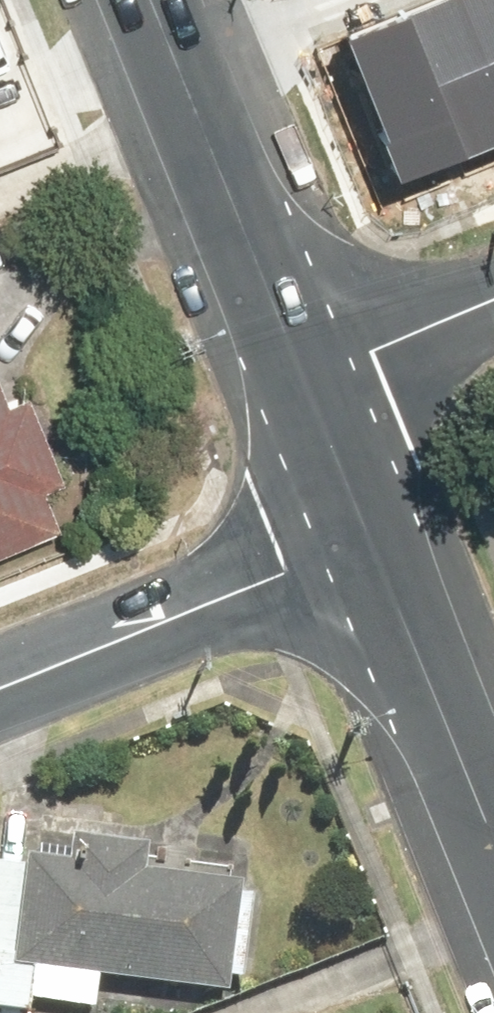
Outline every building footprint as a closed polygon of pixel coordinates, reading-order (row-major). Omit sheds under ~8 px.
[(406,179),(493,144),(493,0),(447,0),(350,38),(406,179)] [(36,443),(54,434),(15,309),(0,316),(0,570),(66,538),(36,443)] [(238,883),(30,867),(24,979),(233,995),(238,883)]
